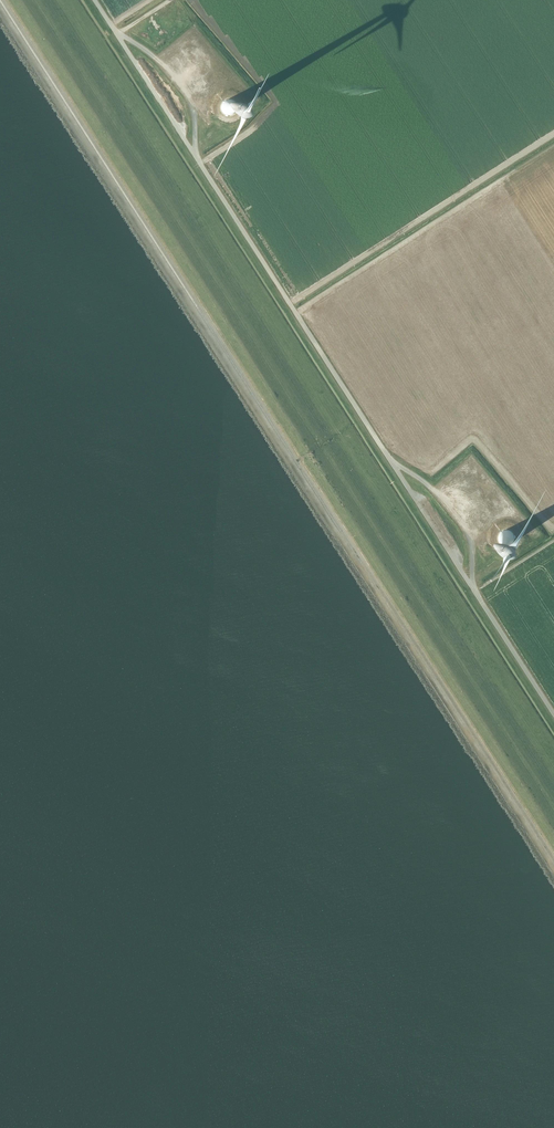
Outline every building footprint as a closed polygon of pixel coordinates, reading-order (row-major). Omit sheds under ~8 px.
[(221,104),(220,107),(220,109),(221,112),(223,114),(225,115),(227,116),(230,116),(232,116),(234,115),(236,113),(238,111),(238,108),(238,106),(237,103),(236,101),(234,99),(231,98),(229,98),(226,99),(224,100),(222,102),(221,104)] [(498,535),(497,537),(497,540),(498,542),(500,544),(502,546),(504,547),(507,547),(510,547),(512,545),(514,543),(515,541),(515,539),(515,536),(514,533),(513,531),(511,530),(508,529),(506,529),(503,530),(501,531),(499,533),(498,535)]
